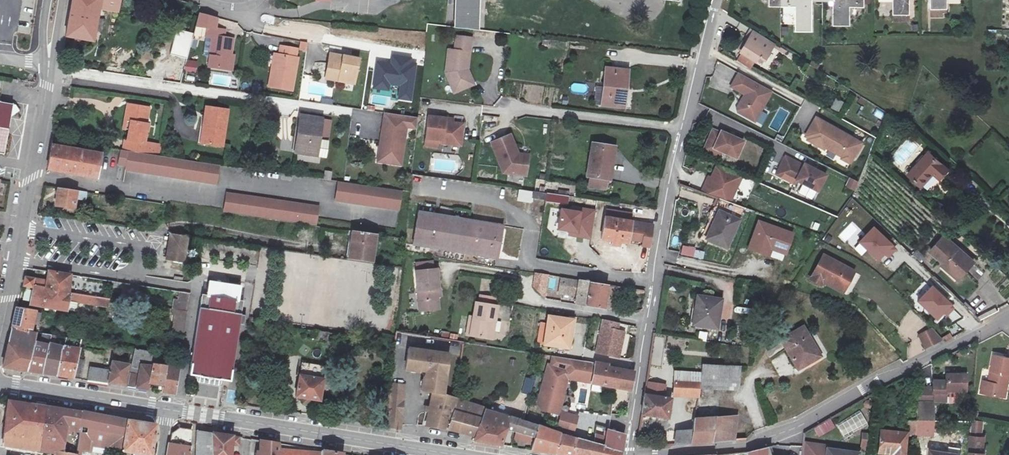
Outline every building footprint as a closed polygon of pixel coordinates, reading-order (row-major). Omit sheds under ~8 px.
[(101,0),(72,0),(66,37),(93,42),(99,8),(101,0)] [(99,8),(118,12),(120,0),(101,0),(99,8)] [(475,32),(477,0),(451,0),(450,30),(475,32)] [(777,9),(777,0),(767,0),(766,9),(777,9)] [(777,9),(791,10),(790,35),(808,36),(808,9),(819,9),(819,0),(777,0),(777,9)] [(819,9),(829,9),(829,32),(846,32),(846,12),(861,13),(861,2),(830,0),(819,0),(819,9)] [(881,3),(895,4),(894,22),(912,22),(912,0),(881,0),(881,3)] [(933,0),(933,17),(949,18),(949,6),(963,7),(964,0),(928,0),(933,0)] [(200,65),(227,70),(230,56),(234,40),(223,38),(225,31),(215,28),(218,18),(199,13),(193,38),(199,39),(201,36),(204,25),(206,26),(204,34),(208,35),(200,65)] [(778,41),(757,28),(744,48),(759,58),(762,52),(769,56),(778,41)] [(469,69),(472,37),(458,36),(456,50),(450,49),(447,72),(455,92),(468,87),(464,78),(468,76),(466,71),(466,69),(469,69)] [(297,57),(299,48),(282,45),(281,54),(278,54),(276,68),(272,67),(270,87),(296,91),(300,57),(297,57)] [(356,84),(359,67),(345,65),(346,58),(331,55),(328,80),(356,84)] [(411,100),(416,64),(411,63),(412,58),(393,56),(392,64),(377,62),(374,88),(389,90),(390,83),(400,85),(398,99),(411,100)] [(345,65),(359,67),(360,60),(346,58),(345,65)] [(184,71),(196,73),(198,62),(186,60),(184,71)] [(108,64),(106,72),(126,75),(128,67),(108,64)] [(626,89),(628,70),(606,68),(604,86),(602,105),(619,107),(621,88),(626,89)] [(464,78),(468,87),(475,84),(469,69),(466,69),(466,71),(468,76),(464,78)] [(773,90),(740,72),(732,86),(746,94),(738,108),(739,111),(756,120),(773,90)] [(572,84),(572,92),(586,92),(587,84),(572,84)] [(602,105),(604,86),(598,85),(596,104),(602,105)] [(835,98),(832,108),(840,111),(843,101),(835,98)] [(0,103),(0,154),(5,155),(11,115),(14,116),(20,112),(16,106),(13,105),(0,103)] [(128,107),(127,116),(133,117),(130,133),(130,143),(124,142),(123,150),(129,151),(162,155),(163,148),(146,145),(149,127),(146,126),(148,111),(128,107)] [(206,108),(203,128),(206,128),(204,145),(223,148),(227,111),(206,108)] [(418,127),(419,116),(390,113),(386,140),(382,139),(379,160),(403,164),(408,126),(418,127)] [(293,151),(315,154),(324,156),(326,140),(317,139),(320,117),(298,114),(293,151)] [(447,117),(429,115),(426,145),(444,147),(444,143),(445,140),(463,142),(465,123),(447,121),(447,117)] [(853,160),(862,144),(852,138),(853,137),(817,117),(806,136),(809,137),(808,139),(823,148),(826,147),(850,160),(853,160)] [(721,132),(714,129),(705,150),(713,153),(715,148),(737,158),(744,141),(721,131),(721,132)] [(521,153),(513,134),(494,142),(507,172),(529,175),(531,159),(523,158),(521,153)] [(592,173),(609,175),(611,162),(614,162),(617,142),(593,139),(589,173),(592,173)] [(50,169),(49,171),(97,179),(101,154),(53,146),(50,169)] [(129,151),(123,150),(120,149),(118,164),(126,166),(129,151)] [(129,151),(126,166),(126,169),(218,183),(220,165),(129,151)] [(910,175),(922,186),(934,174),(940,180),(950,171),(931,153),(910,175)] [(304,156),(303,161),(319,164),(320,159),(304,156)] [(804,166),(786,157),(777,175),(796,184),(797,181),(819,192),(827,176),(805,164),(804,166)] [(742,174),(717,163),(716,165),(709,186),(706,185),(703,192),(723,200),(732,203),(742,174)] [(326,179),(334,180),(335,171),(327,171),(326,179)] [(609,175),(592,173),(591,183),(608,185),(610,175),(609,175)] [(845,187),(855,191),(859,182),(849,178),(845,187)] [(339,181),(336,199),(401,209),(404,190),(339,181)] [(75,209),(76,197),(77,191),(59,188),(56,206),(75,209)] [(532,203),(532,190),(517,190),(517,203),(532,203)] [(549,192),(548,198),(548,199),(571,202),(573,193),(549,190),(549,192)] [(227,193),(225,210),(317,223),(319,206),(227,193)] [(732,203),(723,200),(707,238),(727,246),(744,207),(732,203)] [(608,206),(603,236),(614,238),(613,241),(620,243),(621,239),(629,240),(629,236),(645,239),(644,244),(652,245),(656,224),(632,219),(634,211),(608,206)] [(582,211),(561,208),(557,231),(568,231),(568,236),(591,240),(596,209),(583,207),(582,211)] [(500,222),(417,211),(413,244),(407,243),(406,250),(437,254),(438,248),(496,256),(500,222)] [(795,232),(758,219),(745,249),(769,257),(772,250),(787,255),(795,232)] [(875,226),(858,243),(879,263),(895,246),(875,226)] [(372,262),(376,234),(351,230),(350,243),(352,243),(350,259),(372,262)] [(186,235),(170,233),(167,259),(185,262),(188,235),(186,235)] [(945,267),(954,275),(958,271),(965,278),(978,264),(948,236),(934,252),(947,264),(945,267)] [(703,259),(705,250),(682,246),(680,255),(703,259)] [(719,258),(719,250),(709,250),(708,258),(719,258)] [(676,263),(678,252),(669,251),(668,262),(676,263)] [(822,287),(824,282),(827,277),(847,289),(856,273),(825,256),(811,280),(822,287)] [(437,308),(436,295),(436,287),(440,287),(439,267),(416,269),(418,308),(437,308)] [(49,271),(47,281),(49,281),(48,284),(52,285),(50,293),(68,296),(69,292),(71,274),(49,271)] [(958,271),(954,275),(961,281),(965,278),(958,271)] [(844,294),(847,289),(827,277),(824,282),(844,294)] [(109,298),(69,292),(68,296),(50,293),(52,285),(48,284),(49,281),(47,281),(26,278),(24,286),(34,287),(30,304),(67,310),(69,299),(108,305),(109,298)] [(580,294),(578,303),(605,308),(608,286),(591,283),(591,281),(582,280),(567,278),(565,292),(580,294)] [(953,305),(933,285),(917,301),(937,321),(953,305)] [(245,316),(239,315),(241,301),(237,301),(238,292),(207,287),(203,309),(200,308),(190,373),(228,379),(237,323),(244,324),(245,316)] [(173,308),(178,309),(189,311),(192,293),(180,291),(179,300),(174,300),(173,308)] [(722,299),(698,295),(696,307),(698,308),(696,325),(718,328),(722,299)] [(468,334),(490,337),(493,320),(496,321),(498,306),(476,303),(474,316),(473,327),(469,326),(468,334)] [(16,307),(13,328),(28,331),(35,310),(16,307)] [(177,333),(185,334),(189,311),(178,309),(174,333),(177,333)] [(571,320),(549,316),(545,345),(569,349),(571,338),(568,337),(571,320)] [(624,356),(626,347),(621,346),(624,330),(621,329),(623,322),(607,319),(601,352),(624,356)] [(805,324),(780,338),(799,371),(824,356),(805,324)] [(913,340),(925,352),(944,343),(929,327),(913,340)] [(28,331),(13,328),(4,367),(27,370),(34,341),(37,332),(28,331)] [(327,341),(329,332),(316,331),(315,339),(327,341)] [(185,334),(177,333),(173,355),(182,357),(185,334)] [(43,373),(58,375),(64,348),(55,346),(57,336),(51,335),(49,345),(43,373)] [(73,377),(77,359),(82,340),(66,337),(64,348),(58,375),(73,377)] [(49,345),(34,341),(27,370),(43,373),(49,345)] [(450,351),(409,345),(406,370),(421,372),(421,370),(425,370),(421,391),(433,392),(445,394),(450,351)] [(149,386),(145,386),(149,362),(160,364),(162,353),(135,349),(129,386),(148,390),(149,386)] [(668,365),(669,355),(652,354),(651,364),(668,365)] [(1002,397),(1004,385),(1005,385),(1007,374),(1008,375),(1008,358),(997,356),(993,383),(987,382),(985,394),(1002,397)] [(83,360),(77,359),(73,377),(80,379),(83,360)] [(106,370),(104,382),(126,386),(130,364),(108,360),(106,370)] [(566,366),(544,361),(534,400),(540,408),(557,413),(567,375),(564,374),(566,366)] [(592,381),(595,363),(584,361),(583,361),(580,379),(592,381)] [(149,362),(145,386),(149,386),(161,388),(165,365),(160,364),(149,362)] [(326,366),(302,362),(296,396),(320,400),(326,366)] [(693,383),(697,362),(693,362),(693,365),(682,364),(682,371),(677,370),(676,382),(693,383)] [(693,383),(701,383),(702,363),(697,362),(693,383)] [(595,363),(592,383),(632,390),(635,373),(607,368),(607,365),(595,363)] [(742,366),(702,363),(701,383),(701,388),(741,390),(742,366)] [(180,368),(165,365),(161,388),(161,392),(176,394),(180,368)] [(106,370),(90,367),(88,380),(104,382),(106,370)] [(930,404),(934,405),(944,405),(945,394),(957,395),(959,375),(942,374),(941,382),(929,381),(929,388),(919,387),(918,401),(930,402),(930,404)] [(523,391),(532,394),(536,378),(527,376),(523,391)] [(407,383),(391,381),(386,427),(403,430),(407,383)] [(693,383),(676,382),(675,393),(700,394),(701,388),(701,383),(693,383)] [(577,384),(578,406),(589,406),(588,384),(577,384)] [(475,437),(485,410),(486,408),(456,398),(457,391),(452,390),(450,397),(433,393),(426,426),(449,429),(475,437)] [(672,400),(646,395),(643,414),(668,419),(672,400)] [(34,405),(8,401),(5,428),(33,432),(33,425),(32,424),(34,405)] [(932,438),(934,408),(926,408),(926,404),(918,403),(917,421),(917,428),(916,436),(932,438)] [(5,428),(3,446),(40,451),(46,407),(34,405),(32,424),(33,425),(33,432),(5,428)] [(68,410),(46,407),(40,451),(55,454),(63,454),(63,453),(65,429),(68,410)] [(65,429),(79,431),(82,413),(68,410),(65,429)] [(485,410),(475,437),(474,441),(501,445),(506,430),(510,418),(485,410)] [(107,453),(108,446),(122,448),(126,420),(82,413),(79,431),(77,449),(107,453)] [(510,418),(506,430),(515,432),(535,437),(538,426),(525,422),(520,420),(511,416),(510,418)] [(695,420),(694,431),(692,444),(732,440),(734,416),(695,420)] [(826,434),(836,428),(830,418),(820,424),(826,434)] [(142,454),(151,454),(156,425),(156,424),(126,420),(122,448),(121,452),(142,454)] [(917,421),(907,421),(907,429),(905,433),(880,431),(878,453),(892,454),(905,454),(906,436),(916,436),(917,428),(917,421)] [(556,454),(561,434),(561,433),(538,426),(535,437),(533,450),(556,454)] [(602,426),(599,445),(622,451),(625,434),(606,429),(607,427),(602,426)] [(170,434),(168,444),(190,447),(191,430),(178,428),(170,434)] [(862,430),(861,440),(868,441),(869,431),(862,430)] [(212,433),(194,431),(193,454),(212,454),(212,433)] [(675,445),(692,444),(694,431),(677,432),(675,445)] [(212,433),(212,454),(230,454),(230,446),(239,447),(240,438),(212,433)] [(561,434),(556,454),(561,454),(572,454),(576,438),(561,434)] [(969,454),(984,454),(984,453),(983,453),(983,437),(970,437),(969,454)] [(599,445),(594,443),(576,438),(572,454),(621,454),(622,451),(599,445)] [(280,443),(257,441),(256,451),(254,451),(253,454),(279,454),(280,443)] [(828,448),(829,445),(805,442),(803,454),(860,454),(861,452),(828,448)] [(190,447),(168,444),(166,454),(189,454),(190,447)]
